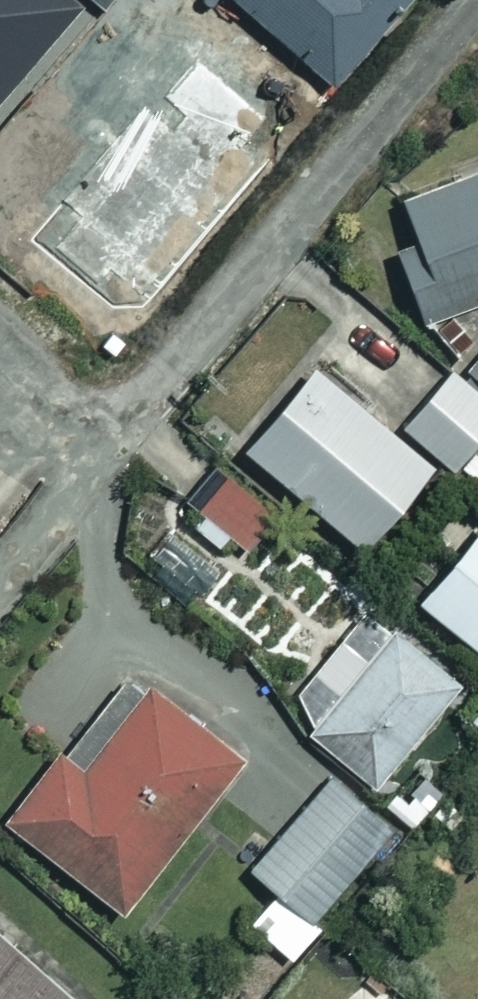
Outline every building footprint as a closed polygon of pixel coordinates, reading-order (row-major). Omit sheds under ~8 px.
[(328,79),(396,0),(237,0),(328,79)] [(92,84),(61,56),(26,93),(57,122),(92,84)] [(399,195),(414,235),(392,244),(420,318),(477,296),(477,165),(399,195)] [(468,366),(477,374),(477,355),(468,366)] [(426,460),(308,362),(239,444),(358,542),(426,460)] [(448,365),(400,420),(452,465),(477,434),(477,391),(448,365)] [(263,503),(212,463),(183,501),(234,541),(263,503)] [(415,595),(477,648),(477,513),(457,495),(424,534),(449,555),(415,595)] [(460,675),(372,603),(315,672),(337,690),(306,727),(371,782),(460,675)] [(236,757),(138,681),(74,763),(56,749),(2,818),(117,908),(236,757)] [(271,892),(304,920),(388,823),(323,767),(239,864),(271,892)] [(304,920),(271,892),(246,921),(289,957),(314,928),(304,920)] [(0,941),(0,998),(66,998),(0,941)]
